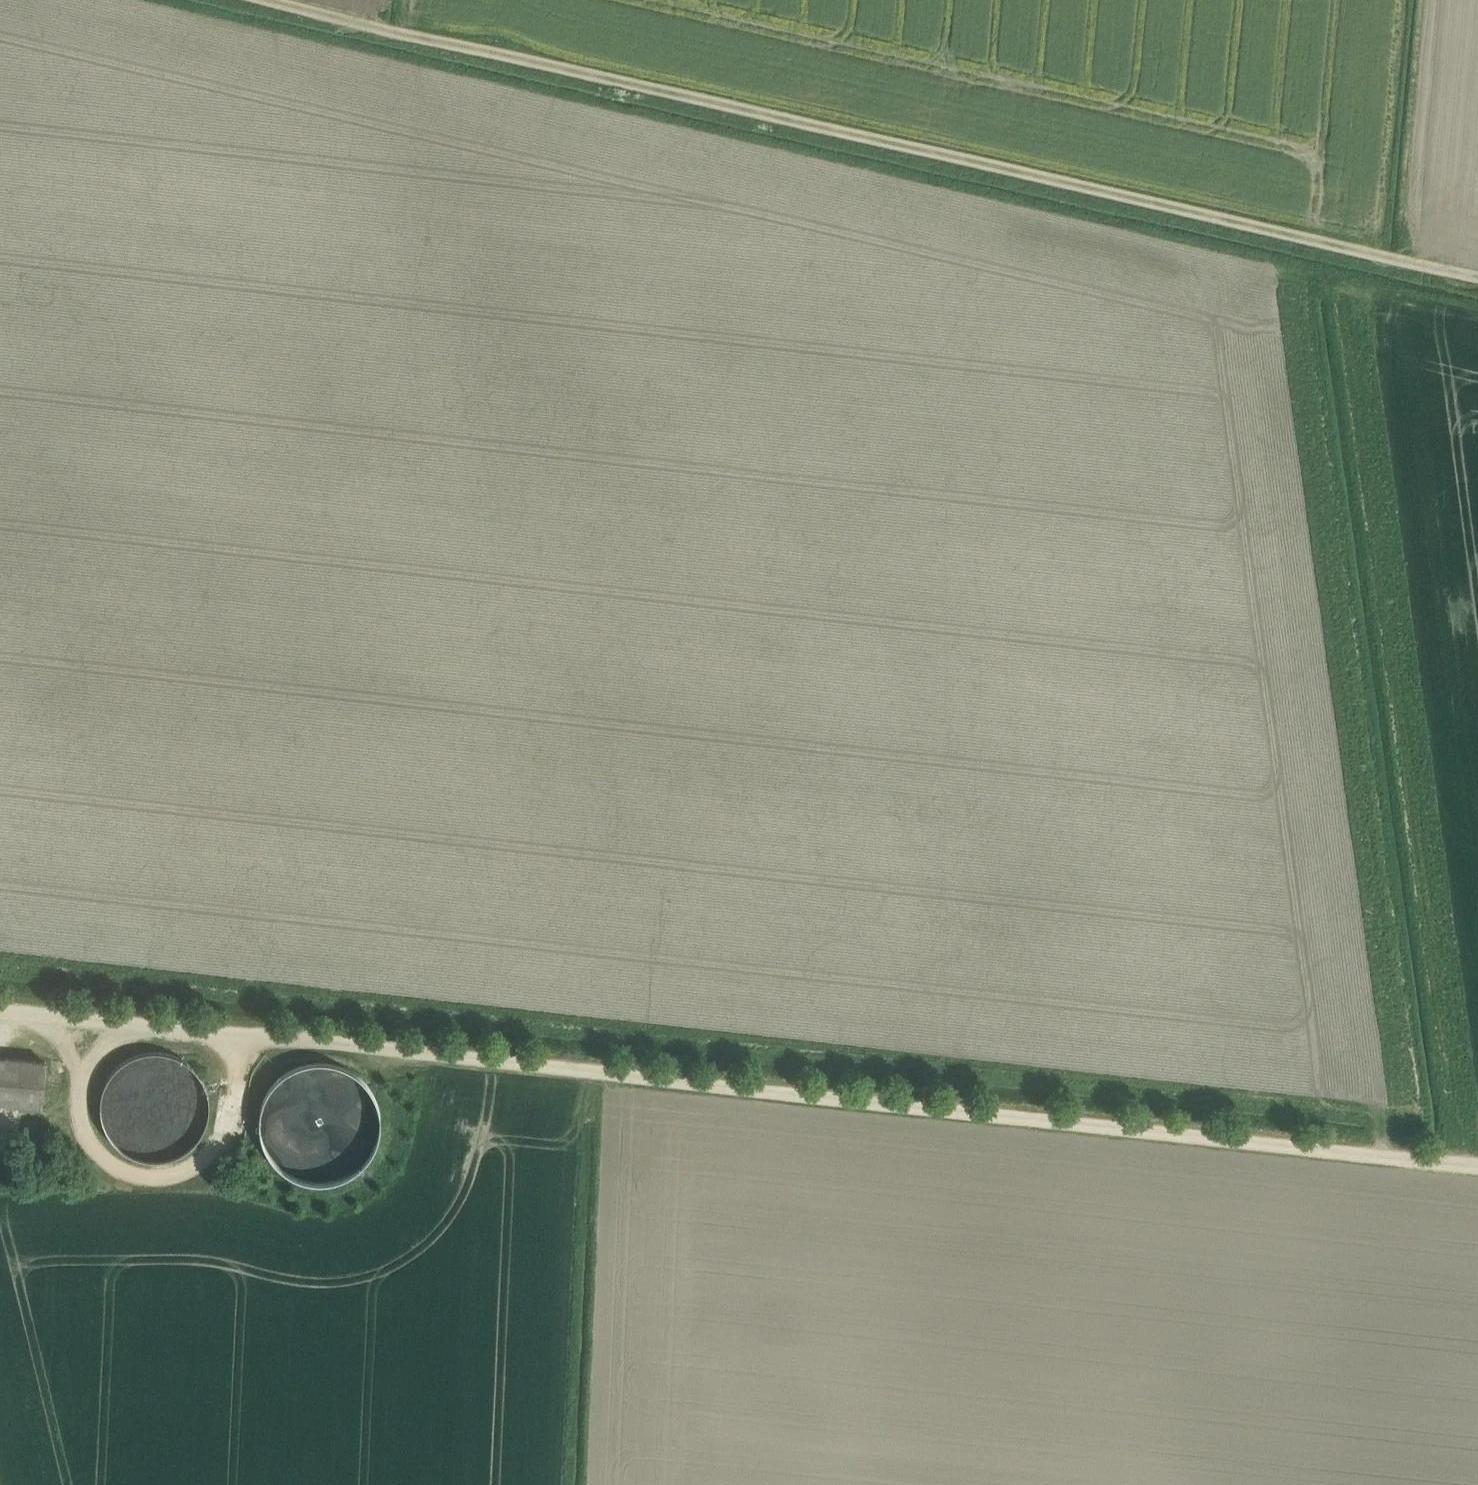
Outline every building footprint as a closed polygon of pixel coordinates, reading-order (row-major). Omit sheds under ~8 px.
[(206,1126),(210,1105),(205,1084),(193,1067),(176,1055),(155,1051),(134,1056),(116,1068),(105,1085),(101,1106),(105,1127),(117,1145),(135,1156),(156,1160),(176,1156),(194,1144),(206,1126)] [(0,1056),(0,1100),(41,1104),(45,1061),(0,1056)]
